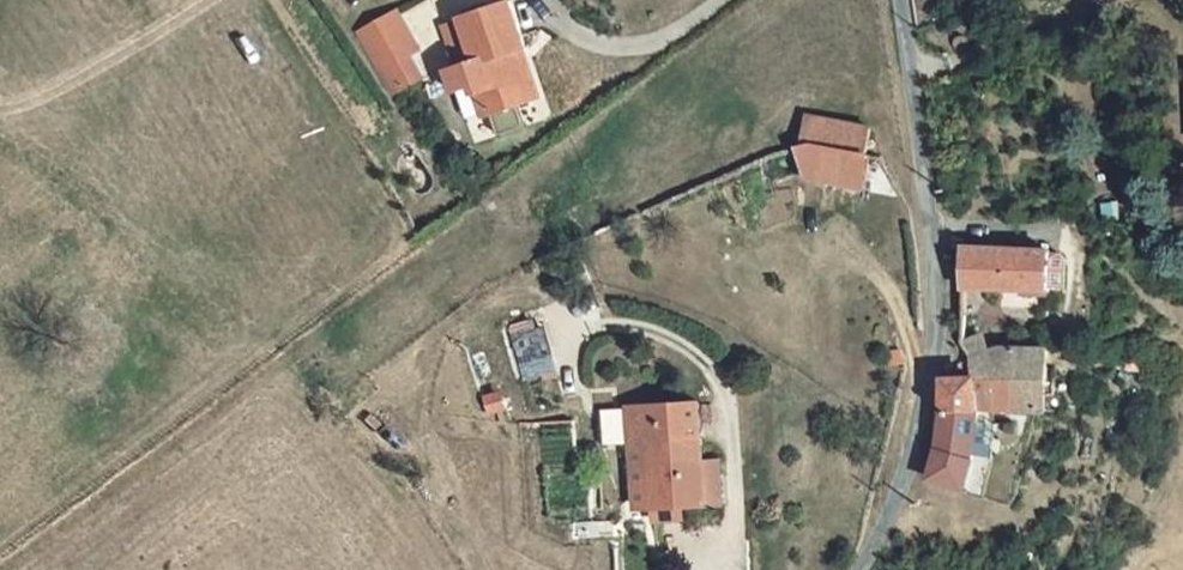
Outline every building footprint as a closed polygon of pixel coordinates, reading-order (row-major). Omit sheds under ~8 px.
[(449,19),(458,64),(439,66),(435,68),(441,89),(460,85),(468,117),(513,107),(502,60),(510,58),(498,9),(449,19)] [(401,14),(361,23),(375,82),(407,75),(402,50),(411,47),(401,14)] [(428,24),(439,66),(458,64),(449,19),(428,24)] [(802,142),(865,153),(869,125),(806,116),(799,142),(802,142)] [(797,172),(802,142),(782,148),(790,171),(797,172)] [(860,182),(865,153),(802,142),(797,172),(860,182)] [(963,249),(962,287),(1044,293),(1045,253),(963,249)] [(510,328),(521,372),(549,365),(538,321),(510,328)] [(1042,413),(1043,352),(961,346),(966,349),(973,358),(972,378),(1004,381),(1005,412),(1028,413),(1042,413)] [(709,373),(650,367),(646,404),(666,406),(659,468),(713,474),(719,412),(705,410),(709,373)] [(967,487),(974,410),(1005,412),(1004,381),(972,378),(939,378),(941,402),(929,477),(967,487)]
